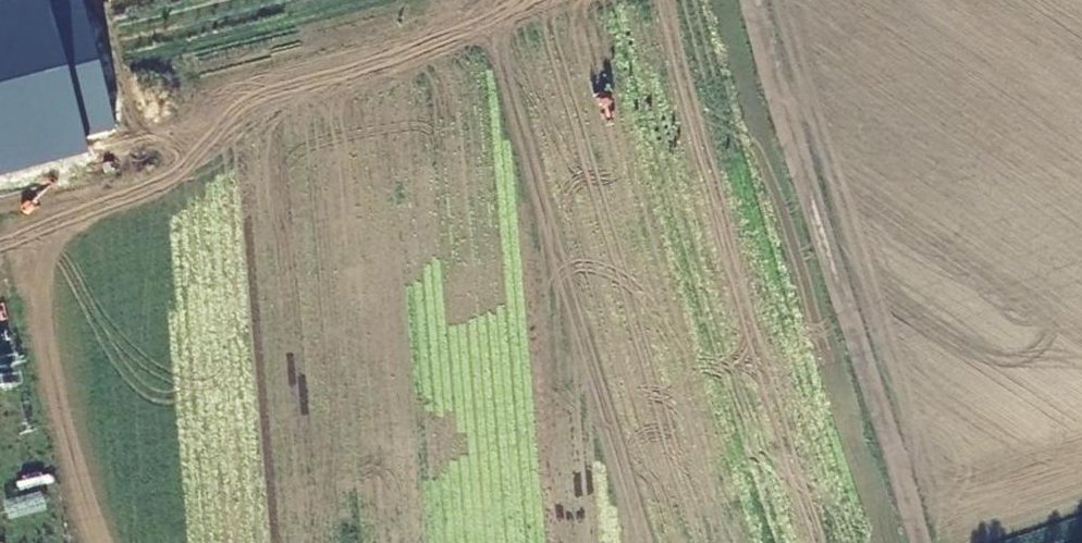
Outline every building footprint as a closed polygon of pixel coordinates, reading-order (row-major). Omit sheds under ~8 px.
[(0,219),(0,542),(62,542),(0,219)]
